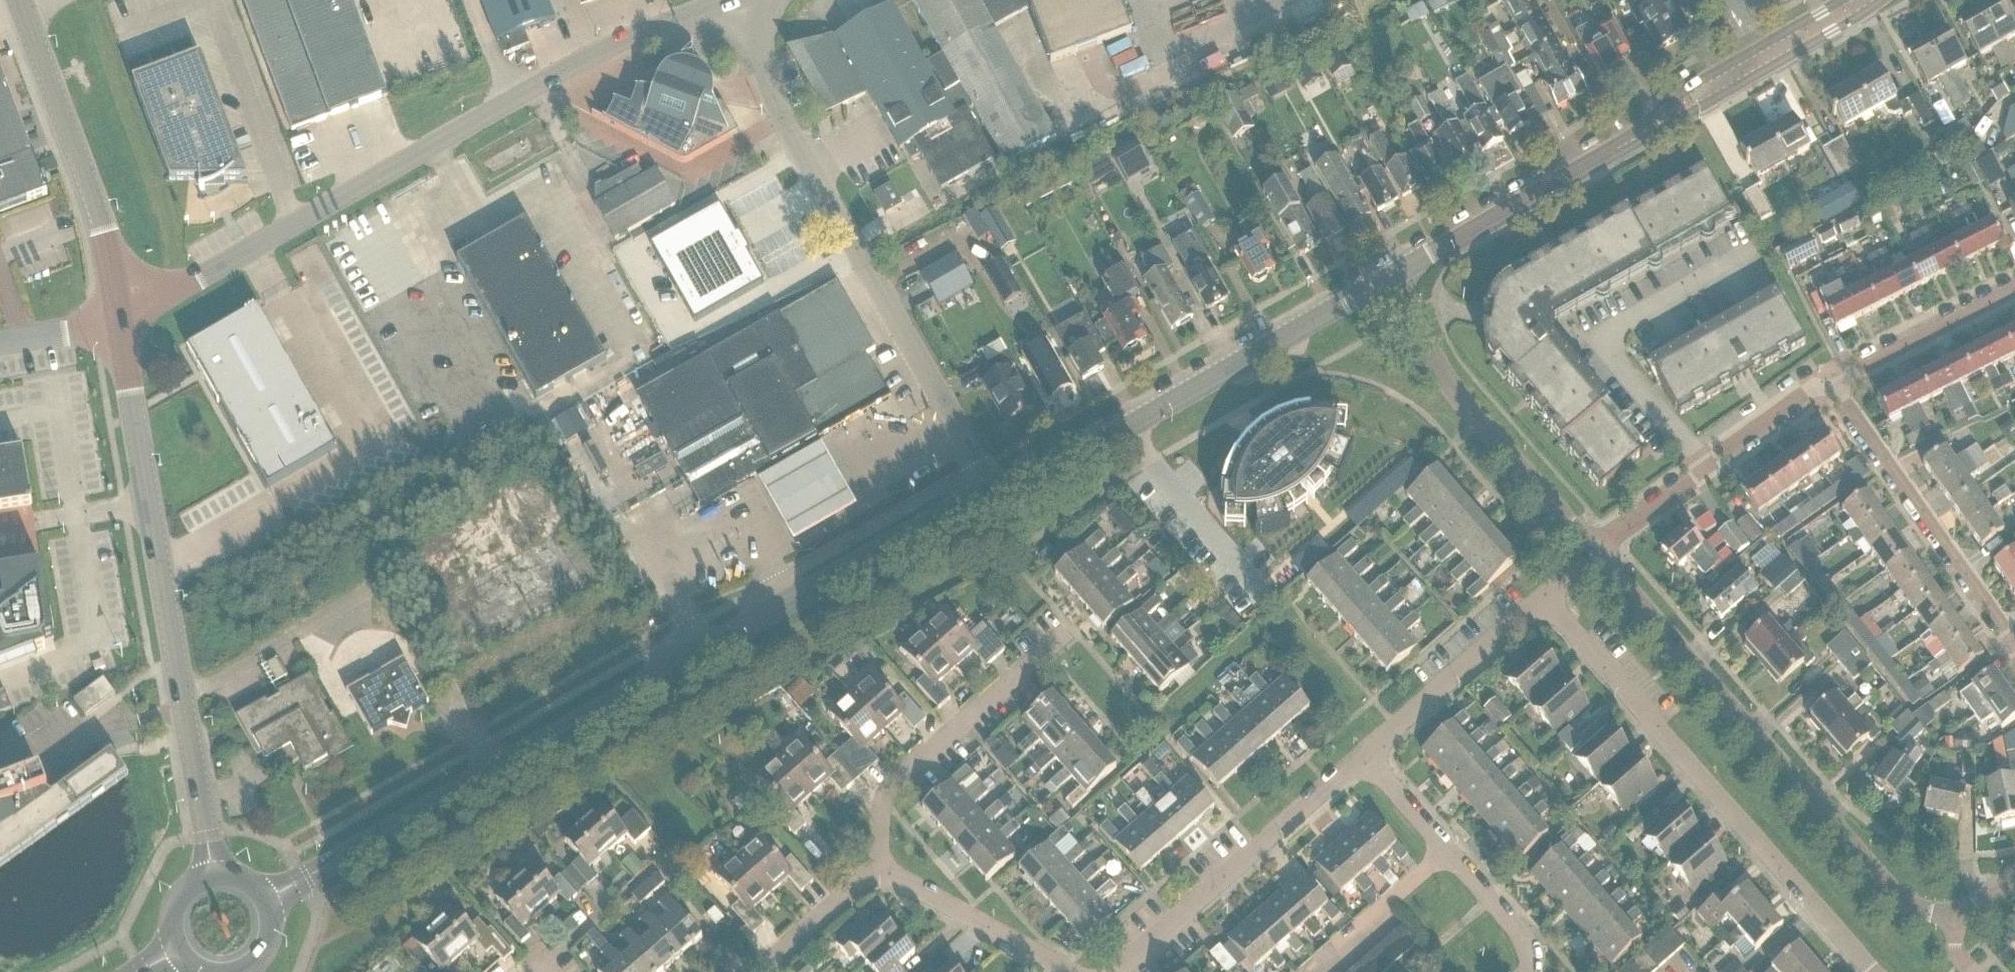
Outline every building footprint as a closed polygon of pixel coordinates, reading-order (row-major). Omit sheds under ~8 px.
[(292,132),(387,96),(358,19),(354,6),(351,0),(242,0),(292,132)] [(354,6),(358,19),(392,6),(390,0),(371,0),(354,6)] [(523,32),(553,21),(545,0),(481,0),(497,42),(498,42),(504,57),(524,49),(527,42),(523,32)] [(841,49),(899,150),(903,147),(911,160),(921,155),(941,191),(994,162),(966,112),(972,109),(1006,169),(1056,140),(992,29),(1029,8),(1049,63),(1131,33),(1119,0),(917,0),(912,3),(942,56),(925,66),(891,6),(835,39),(841,49)] [(1432,15),(1447,7),(1443,0),(1434,0),(1426,5),(1432,15)] [(1540,17),(1530,0),(1506,0),(1501,3),(1516,30),(1540,17)] [(1674,8),(1678,6),(1675,0),(1652,0),(1631,12),(1639,27),(1642,25),(1657,52),(1689,34),(1674,8)] [(2014,61),(2004,44),(2014,38),(2014,34),(1997,2),(1978,13),(2008,65),(2014,61)] [(1410,25),(1428,16),(1422,3),(1404,13),(1410,25)] [(1978,13),(1959,24),(1979,59),(1991,52),(2000,69),(2008,65),(1978,13)] [(1532,58),(1556,45),(1540,17),(1516,30),(1532,58)] [(1630,53),(1612,22),(1597,30),(1598,32),(1591,36),(1586,27),(1575,34),(1603,83),(1618,74),(1617,72),(1623,69),(1618,60),(1630,53)] [(1494,43),(1503,38),(1496,25),(1487,30),(1494,43)] [(1925,43),(1960,102),(1968,97),(1954,73),(1964,67),(1944,32),(1925,43)] [(841,49),(835,39),(834,37),(807,45),(802,48),(799,55),(826,103),(837,97),(842,106),(842,107),(864,95),(839,51),(841,49)] [(1503,38),(1494,43),(1501,54),(1509,68),(1514,65),(1508,55),(1511,52),(1503,38)] [(1335,43),(1318,53),(1332,76),(1349,67),(1335,43)] [(1951,107),(1960,102),(1925,43),(1906,54),(1926,89),(1937,83),(1951,107)] [(1547,84),(1570,70),(1556,45),(1532,58),(1547,84)] [(202,187),(218,181),(248,181),(201,56),(132,82),(170,182),(199,181),(202,187)] [(1309,62),(1290,72),(1300,92),(1310,87),(1320,82),(1309,62)] [(702,73),(694,68),(684,66),(675,68),(666,72),(662,94),(635,89),(629,108),(613,102),(604,120),(592,114),(591,115),(679,161),(684,162),(689,160),(738,132),(724,107),(723,106),(721,105),(705,102),(709,80),(702,73)] [(1490,107),(1491,106),(1493,109),(1501,124),(1509,137),(1529,125),(1513,97),(1520,94),(1505,68),(1477,84),(1490,107)] [(1571,70),(1570,70),(1547,84),(1543,86),(1557,110),(1585,93),(1571,70)] [(1869,116),(1883,108),(1887,113),(1894,115),(1900,112),(1904,118),(1911,114),(1904,102),(1897,106),(1877,70),(1851,85),(1869,116)] [(46,196),(0,71),(0,212),(25,203),(26,203),(46,196)] [(1285,72),(1274,78),(1281,90),(1291,84),(1285,72)] [(1525,73),(1515,79),(1522,92),(1531,87),(1532,86),(1525,73)] [(1457,126),(1466,142),(1473,138),(1481,153),(1502,141),(1484,110),(1486,109),(1468,77),(1455,84),(1473,115),(1463,120),(1464,122),(1457,126)] [(1869,116),(1851,85),(1826,100),(1843,130),(1869,116)] [(1990,94),(1996,103),(2009,96),(2003,86),(1990,94)] [(1531,87),(1522,92),(1528,101),(1532,109),(1538,118),(1546,113),(1531,87)] [(1241,106),(1248,102),(1256,98),(1251,88),(1236,95),(1241,106)] [(1474,157),(1466,142),(1457,126),(1438,92),(1427,98),(1446,132),(1436,138),(1453,169),(1474,157)] [(1233,94),(1216,102),(1235,137),(1251,128),(1233,94)] [(1924,129),(1933,123),(1917,95),(1907,101),(1924,129)] [(1417,124),(1429,117),(1419,100),(1407,107),(1417,124)] [(1528,101),(1522,104),(1526,112),(1532,109),(1528,101)] [(1493,109),(1486,112),(1495,128),(1501,124),(1493,109)] [(2010,110),(2002,136),(2005,141),(2014,135),(2014,111),(2010,110)] [(1191,118),(1189,125),(1193,130),(1199,131),(1204,128),(1206,122),(1202,117),(1196,115),(1191,118)] [(1765,134),(1783,165),(1808,150),(1791,119),(1765,134)] [(1425,185),(1444,174),(1428,145),(1416,124),(1406,130),(1418,151),(1409,157),(1425,185)] [(1967,126),(1955,133),(1959,140),(1970,133),(1971,132),(1967,126)] [(1957,156),(1977,143),(1970,133),(1959,140),(1955,133),(1952,129),(1944,134),(1951,145),(1950,146),(1957,156)] [(1380,134),(1368,141),(1374,152),(1401,199),(1420,187),(1404,159),(1397,163),(1380,134)] [(1739,149),(1757,180),(1783,165),(1765,134),(1739,149)] [(1359,137),(1350,143),(1369,177),(1360,182),(1359,182),(1364,192),(1376,213),(1396,201),(1359,137)] [(1831,144),(1847,172),(1848,171),(1858,189),(1867,184),(1857,167),(1841,139),(1831,144)] [(1977,143),(1957,156),(1964,167),(1984,154),(1977,143)] [(1133,144),(1110,158),(1123,181),(1146,167),(1133,144)] [(1808,157),(1824,186),(1847,172),(1831,144),(1808,157)] [(1993,151),(1996,158),(2008,153),(2004,144),(1993,151)] [(1891,152),(1882,157),(1885,163),(1894,158),(1891,152)] [(1989,188),(2005,180),(1992,155),(1976,163),(1985,181),(1989,188)] [(1103,157),(1078,171),(1086,185),(1111,170),(1103,157)] [(1348,228),(1368,217),(1356,196),(1348,181),(1334,157),(1314,168),(1348,228)] [(1971,188),(1984,182),(1975,164),(1962,170),(1971,188)] [(1729,213),(1702,167),(1686,176),(1689,182),(1680,188),(1676,182),(1660,191),(1663,197),(1654,203),(1650,197),(1634,206),(1637,212),(1628,218),(1624,212),(1608,221),(1611,227),(1602,233),(1598,227),(1582,236),(1586,242),(1576,248),(1572,242),(1556,251),(1560,257),(1550,263),(1546,257),(1525,269),(1529,275),(1514,283),(1510,277),(1501,283),(1494,290),(1489,299),(1486,309),(1492,310),(1490,329),(1483,328),(1482,338),(1483,348),(1487,357),(1493,365),(1498,360),(1511,376),(1506,380),(1521,398),(1526,394),(1534,403),(1529,407),(1541,421),(1546,417),(1553,425),(1548,430),(1560,444),(1565,440),(1573,448),(1568,453),(1580,467),(1585,462),(1592,471),(1587,476),(1599,490),(1639,456),(1534,331),(1536,324),(1729,213)] [(643,179),(637,168),(607,185),(607,183),(601,186),(602,188),(599,190),(599,203),(594,206),(614,241),(675,206),(655,172),(643,179)] [(2014,188),(2014,168),(2005,172),(2014,189),(2014,188)] [(1344,231),(1309,172),(1298,178),(1311,200),(1316,197),(1320,203),(1305,211),(1323,242),(1344,231)] [(1352,179),(1348,181),(1356,196),(1364,192),(1359,182),(1360,182),(1352,179)] [(1278,192),(1264,199),(1298,257),(1318,246),(1281,181),(1274,185),(1278,192)] [(1949,193),(1944,182),(1937,186),(1942,197),(1949,193)] [(1850,185),(1812,207),(1823,225),(1861,203),(1850,185)] [(885,216),(901,208),(889,187),(874,196),(885,216)] [(1200,230),(1213,222),(1193,187),(1180,194),(1200,230)] [(1759,222),(1770,216),(1754,188),(1744,194),(1759,222)] [(719,207),(650,247),(694,324),(763,285),(751,263),(747,256),(749,254),(738,235),(736,236),(719,207)] [(1967,207),(1959,212),(1964,222),(1972,218),(1967,207)] [(1001,251),(1015,243),(994,208),(981,216),(1001,251)] [(976,210),(963,218),(971,230),(984,222),(976,210)] [(1955,227),(1963,223),(1964,222),(1959,212),(1950,217),(1955,227)] [(1850,217),(1835,224),(1841,236),(1855,229),(1850,217)] [(1964,222),(1963,223),(1969,234),(1970,234),(1981,256),(2002,245),(1991,223),(1978,229),(1972,218),(1964,222)] [(536,400),(605,360),(526,221),(456,261),(536,400)] [(1260,238),(1250,221),(1239,228),(1248,245),(1233,253),(1251,284),(1254,283),(1258,285),(1265,281),(1266,276),(1268,275),(1274,271),(1263,252),(1268,250),(1260,237),(1260,238)] [(1821,246),(1835,239),(1829,227),(1815,234),(1821,246)] [(1917,233),(1922,244),(1930,240),(1925,229),(1917,233)] [(1193,232),(1172,244),(1188,273),(1185,275),(1206,311),(1211,308),(1226,299),(1205,263),(1210,260),(1193,232)] [(1922,244),(1917,233),(1908,238),(1913,248),(1922,244)] [(1960,267),(1981,256),(1970,234),(1969,234),(1949,244),(1960,267)] [(1783,254),(1790,268),(1817,255),(1810,241),(1783,254)] [(1918,288),(1939,277),(1928,255),(1927,255),(1922,244),(1913,248),(1919,259),(1907,265),(1918,288)] [(1939,277),(1960,267),(1949,244),(1928,255),(1939,277)] [(1172,268),(1161,249),(1160,248),(1133,264),(1171,331),(1192,319),(1165,272),(1172,268)] [(1881,265),(1889,261),(1884,250),(1875,255),(1881,265)] [(1866,259),(1871,270),(1881,265),(1875,255),(1866,259)] [(939,307),(973,288),(954,256),(920,275),(939,307)] [(1003,305),(1007,302),(1019,295),(999,260),(982,270),(1003,305)] [(1918,288),(1907,265),(1894,272),(1889,261),(1881,265),(1886,276),(1897,298),(1918,288)] [(1877,280),(1865,286),(1876,309),(1897,298),(1886,276),(1881,265),(1871,270),(1877,280)] [(1124,353),(1129,355),(1136,351),(1137,346),(1138,345),(1146,340),(1136,322),(1140,320),(1129,301),(1140,295),(1125,268),(1104,279),(1109,289),(1107,291),(1114,303),(1098,312),(1104,322),(1094,328),(1105,347),(1115,341),(1123,354),(1124,353)] [(1833,275),(1839,286),(1847,282),(1842,271),(1833,275)] [(1825,279),(1831,290),(1820,296),(1819,295),(1818,296),(1824,307),(1823,308),(1834,330),(1856,319),(1839,286),(1833,275),(1825,279)] [(1856,319),(1876,309),(1865,286),(1852,293),(1847,282),(1839,286),(1856,319)] [(700,508),(888,402),(863,357),(875,350),(837,284),(637,397),(700,508)] [(1806,345),(1780,299),(1727,329),(1723,322),(1702,334),(1706,340),(1653,370),(1679,416),(1695,407),(1692,401),(1701,396),(1705,402),(1721,392),(1718,387),(1760,363),(1763,369),(1779,360),(1776,354),(1786,348),(1789,354),(1806,345)] [(337,449),(257,310),(187,350),(267,489),(337,449)] [(1082,381),(1102,370),(1095,357),(1104,352),(1084,316),(1064,327),(1078,351),(1068,357),(1082,381)] [(2002,335),(2014,358),(2014,357),(2014,329),(2002,335)] [(1981,346),(1993,368),(2014,358),(2002,335),(1981,346)] [(1049,400),(1070,388),(1044,342),(1023,354),(1049,400)] [(1993,368),(1981,346),(1960,356),(1972,379),(1983,373),(1989,383),(1998,379),(1992,368),(1993,368)] [(1005,425),(1032,409),(1010,369),(1013,367),(1006,354),(984,367),(991,379),(982,384),(1005,425)] [(1965,396),(1959,385),(1972,379),(1960,356),(1940,367),(1956,400),(1965,396)] [(1956,400),(1940,367),(1919,378),(1930,400),(1942,394),(1947,405),(1956,400)] [(1998,379),(2003,389),(2012,385),(2006,374),(1998,379)] [(1930,400),(1919,378),(1898,388),(1914,421),(1923,417),(1917,406),(1930,400)] [(1994,394),(2003,389),(1998,379),(1989,383),(1994,394)] [(1914,421),(1898,388),(1876,399),(1888,421),(1900,415),(1905,426),(1914,421)] [(1970,407),(1965,396),(1956,400),(1962,411),(1970,407)] [(1962,411),(1956,400),(1947,405),(1953,415),(1962,411)] [(576,410),(554,423),(563,439),(566,444),(588,432),(585,426),(576,410)] [(1219,489),(1219,490),(1222,491),(1221,516),(1235,518),(1241,518),(1247,518),(1253,517),(1255,535),(1254,535),(1254,537),(1255,537),(1262,535),(1269,534),(1276,532),(1283,530),(1289,527),(1289,526),(1287,526),(1280,510),(1281,509),(1286,507),(1291,504),(1296,500),(1301,497),(1305,493),(1309,489),(1313,484),(1317,480),(1320,475),(1321,473),(1337,482),(1336,484),(1337,485),(1340,479),(1343,473),(1346,467),(1349,460),(1351,453),(1351,450),(1350,450),(1350,452),(1332,447),(1334,440),(1335,427),(1336,415),(1310,414),(1310,410),(1309,410),(1309,420),(1308,420),(1302,421),(1296,422),(1291,423),(1285,425),(1280,428),(1274,430),(1269,433),(1265,436),(1260,440),(1255,443),(1251,448),(1247,452),(1244,456),(1240,461),(1237,466),(1235,471),(1232,477),(1230,482),(1228,488),(1228,491),(1219,489)] [(1914,421),(1920,432),(1928,428),(1923,417),(1914,421)] [(1905,426),(1911,436),(1920,432),(1914,421),(1905,426)] [(1998,430),(2004,439),(2014,432),(2014,429),(2010,422),(1998,430)] [(1801,447),(1819,472),(1840,457),(1822,432),(1801,447)] [(1911,436),(1904,440),(1909,450),(1925,442),(1920,432),(1911,436)] [(821,446),(757,481),(796,547),(859,512),(821,446)] [(1961,455),(1968,465),(1981,456),(1975,446),(1961,455)] [(1807,481),(1819,472),(1801,447),(1781,461),(1799,486),(1803,493),(1811,487),(1807,481)] [(1922,466),(1937,487),(1968,465),(1961,455),(1952,462),(1944,450),(1922,466)] [(32,505),(23,451),(0,455),(0,510),(32,505)] [(1987,465),(1981,456),(1968,465),(1975,474),(1987,465)] [(1778,501),(1799,486),(1781,461),(1761,476),(1778,501)] [(1411,463),(1404,468),(1414,480),(1420,474),(1411,463)] [(1968,465),(1937,487),(1952,507),(1973,492),(1965,481),(1975,474),(1968,465)] [(1404,468),(1398,474),(1407,485),(1414,480),(1404,468)] [(1422,514),(1452,488),(1436,470),(1406,496),(1418,509),(1402,522),(1409,530),(1424,517),(1422,514)] [(1398,474),(1391,480),(1401,491),(1407,485),(1398,474)] [(1833,495),(1836,499),(1858,483),(1852,475),(1833,489),(1836,493),(1833,495)] [(1765,510),(1778,501),(1761,476),(1740,491),(1761,520),(1769,515),(1765,510)] [(1391,480),(1385,485),(1395,496),(1401,491),(1391,480)] [(1385,485),(1378,491),(1388,502),(1395,496),(1385,485)] [(1997,506),(2010,497),(2004,487),(1990,497),(1997,506)] [(1422,514),(1424,517),(1433,527),(1418,541),(1425,548),(1440,535),(1438,532),(1468,507),(1452,488),(1422,514)] [(1817,512),(1836,499),(1833,495),(1836,493),(1833,489),(1811,504),(1817,512)] [(1378,491),(1372,496),(1382,507),(1388,502),(1378,491)] [(1966,528),(1988,513),(1973,492),(1952,507),(1966,528)] [(1856,532),(1881,515),(1866,494),(1841,511),(1856,532)] [(1372,496),(1366,502),(1375,513),(1382,507),(1372,496)] [(1997,506),(2004,515),(2014,507),(2014,504),(2010,497),(1997,506)] [(1366,502),(1359,507),(1369,518),(1375,513),(1366,502)] [(1797,527),(1817,512),(1811,504),(1791,519),(1797,527)] [(1108,510),(1107,511),(1112,517),(1119,512),(1114,506),(1108,510)] [(1359,507),(1353,513),(1362,524),(1369,518),(1359,507)] [(1427,564),(1434,572),(1456,553),(1454,551),(1484,525),(1468,507),(1438,532),(1440,535),(1449,545),(1427,564)] [(1112,517),(1110,519),(1125,537),(1134,529),(1119,512),(1112,517)] [(1105,513),(1099,518),(1100,519),(1102,522),(1108,516),(1105,513)] [(1362,524),(1353,513),(1346,518),(1356,529),(1362,524)] [(1966,528),(1981,549),(2003,534),(1988,513),(1966,528)] [(1708,515),(1697,523),(1706,533),(1716,527),(1708,515)] [(1895,535),(1881,515),(1856,532),(1847,539),(1853,548),(1862,542),(1870,553),(1895,535)] [(1750,545),(1761,537),(1746,518),(1735,526),(1750,545)] [(1776,541),(1797,527),(1791,519),(1770,533),(1776,541)] [(1730,523),(1716,535),(1720,540),(1734,557),(1748,546),(1730,523)] [(1454,551),(1456,553),(1465,563),(1450,577),(1456,584),(1471,571),(1470,569),(1499,543),(1484,525),(1454,551)] [(1709,549),(1705,544),(1701,548),(1685,529),(1660,551),(1676,570),(1689,559),(1704,576),(1713,568),(1718,575),(1726,569),(1709,549)] [(1137,533),(1128,541),(1134,547),(1142,539),(1137,533)] [(1100,567),(1099,565),(1089,555),(1105,541),(1098,534),(1082,548),(1083,549),(1054,574),(1071,593),(1100,567)] [(1716,535),(1705,544),(1709,549),(1720,540),(1716,535)] [(1885,573),(1910,556),(1895,535),(1870,553),(1885,573)] [(1352,576),(1350,574),(1341,563),(1357,550),(1350,542),(1334,556),(1335,558),(1306,583),(1322,602),(1352,576)] [(1321,558),(1328,552),(1319,542),(1313,548),(1321,558)] [(1516,561),(1499,543),(1470,569),(1471,571),(1481,581),(1465,595),(1472,602),(1488,588),(1487,587),(1516,561)] [(1808,568),(1812,565),(1795,544),(1787,550),(1801,569),(1806,565),(1808,568)] [(1781,557),(1780,558),(1770,547),(1752,562),(1759,570),(1764,575),(1760,578),(1774,593),(1778,589),(1796,573),(1781,557)] [(1313,548),(1306,553),(1315,563),(1321,558),(1313,548)] [(2014,581),(2014,551),(1993,566),(2007,586),(2014,581)] [(1116,585),(1114,583),(1105,573),(1121,559),(1114,552),(1099,565),(1100,567),(1071,593),(1086,611),(1116,585)] [(1149,553),(1143,559),(1149,566),(1155,561),(1155,560),(1149,553)] [(1306,553),(1300,559),(1308,569),(1315,563),(1306,553)] [(1899,594),(1924,576),(1910,556),(1885,573),(1898,593),(1899,594)] [(1300,559),(1293,565),(1302,575),(1308,569),(1300,559)] [(1368,594),(1366,592),(1357,581),(1372,568),(1366,560),(1350,574),(1352,576),(1322,602),(1338,620),(1368,594)] [(1818,590),(1827,583),(1812,565),(1808,568),(1806,565),(1801,569),(1818,590)] [(45,649),(43,644),(54,640),(42,568),(0,575),(0,582),(4,607),(0,608),(0,666),(45,649)] [(1220,594),(1241,616),(1269,590),(1248,568),(1220,594)] [(1185,569),(1177,576),(1186,585),(1193,578),(1185,569)] [(1086,611),(1103,629),(1132,604),(1121,591),(1136,577),(1130,570),(1114,583),(1116,585),(1086,611)] [(1743,601),(1736,593),(1748,583),(1740,573),(1728,583),(1727,583),(1705,602),(1720,620),(1743,601)] [(1796,573),(1778,589),(1786,599),(1804,583),(1796,573)] [(1913,614),(1939,596),(1924,576),(1899,594),(1906,604),(1913,614)] [(1384,612),(1382,610),(1373,599),(1388,586),(1382,578),(1366,592),(1368,594),(1338,620),(1354,638),(1384,612)] [(1839,607),(1843,604),(1827,583),(1818,590),(1833,608),(1837,604),(1839,607)] [(1211,613),(1213,611),(1222,602),(1215,594),(1206,602),(1203,604),(1211,613)] [(1400,630),(1398,628),(1389,617),(1404,604),(1397,596),(1382,610),(1384,612),(1354,638),(1370,656),(1400,630)] [(1928,635),(1953,617),(1939,596),(1913,614),(1927,634),(1928,635)] [(1157,631),(1155,629),(1146,619),(1161,605),(1155,598),(1138,612),(1140,613),(1111,639),(1127,657),(1157,631)] [(1222,602),(1213,611),(1222,621),(1223,621),(1232,613),(1222,602)] [(1849,629),(1858,622),(1843,604),(1839,607),(1837,604),(1833,608),(1849,629)] [(923,633),(955,669),(973,653),(986,668),(1004,651),(982,627),(967,640),(944,614),(923,633)] [(1370,656),(1386,674),(1416,648),(1404,635),(1420,622),(1413,614),(1398,628),(1400,630),(1370,656)] [(1172,649),(1171,647),(1162,637),(1177,623),(1170,616),(1155,629),(1157,631),(1127,657),(1143,675),(1172,649)] [(1967,637),(1953,617),(1928,635),(1927,634),(1917,641),(1933,663),(1935,661),(1943,656),(1942,655),(1967,637)] [(1762,618),(1754,625),(1759,630),(1767,623),(1762,618)] [(1870,646),(1874,643),(1858,622),(1849,629),(1864,647),(1868,644),(1870,646)] [(1744,647),(1760,665),(1797,633),(1789,624),(1777,635),(1767,623),(1759,630),(1745,643),(1747,645),(1744,647)] [(937,685),(955,669),(923,633),(902,652),(924,677),(916,685),(938,710),(950,699),(937,685)] [(1780,683),(1802,664),(1806,669),(1814,661),(1800,646),(1805,642),(1797,633),(1760,665),(1776,683),(1778,681),(1780,683)] [(1172,649),(1143,675),(1159,694),(1189,668),(1177,655),(1193,641),(1186,634),(1171,647),(1172,649)] [(1982,658),(1967,637),(1942,655),(1943,656),(1935,661),(1933,663),(1926,668),(1931,676),(1949,664),(1957,676),(1982,658)] [(1836,662),(1854,647),(1847,638),(1829,654),(1836,662)] [(1880,668),(1889,662),(1874,643),(1870,646),(1868,644),(1864,647),(1880,668)] [(1529,705),(1562,676),(1537,647),(1503,676),(1529,705)] [(1854,647),(1836,662),(1852,682),(1870,666),(1854,647)] [(406,729),(407,724),(404,723),(406,716),(428,704),(404,660),(346,693),(371,736),(390,725),(406,729)] [(275,661),(266,666),(276,683),(285,678),(275,661)] [(1902,686),(1906,683),(1889,662),(1880,668),(1895,687),(1900,683),(1902,686)] [(1959,697),(1974,718),(2008,694),(1993,673),(1971,688),(1971,689),(1959,697)] [(1248,683),(1262,698),(1264,697),(1290,726),(1308,710),(1282,680),(1269,692),(1256,676),(1248,683)] [(1529,705),(1554,734),(1588,705),(1562,676),(1529,705)] [(851,696),(883,732),(901,716),(914,731),(926,721),(904,696),(895,703),(872,677),(851,696)] [(73,701),(85,717),(115,695),(104,679),(73,701)] [(800,679),(786,692),(791,698),(805,685),(800,679)] [(304,774),(348,749),(309,681),(241,719),(265,763),(282,754),(287,762),(295,757),(304,774)] [(1922,681),(1912,688),(1921,701),(1932,694),(1922,681)] [(1900,683),(1895,687),(1911,707),(1920,700),(1906,683),(1902,686),(1900,683)] [(1264,697),(1262,698),(1251,708),(1238,692),(1230,699),(1244,714),(1246,712),(1272,742),(1290,726),(1264,697)] [(1809,722),(1825,740),(1862,708),(1854,699),(1847,705),(1837,694),(1810,717),(1812,719),(1809,722)] [(1974,718),(1980,726),(1992,718),(2001,730),(2014,720),(2014,705),(2008,694),(1974,718)] [(1038,740),(1068,714),(1051,695),(1022,721),(1033,735),(1018,748),(1024,756),(1040,742),(1038,740)] [(865,748),(883,732),(851,696),(830,715),(852,741),(838,754),(860,779),(878,763),(865,748)] [(1495,701),(1483,711),(1499,730),(1511,720),(1495,701)] [(1870,717),(1869,716),(1875,711),(1868,703),(1862,708),(1825,740),(1841,758),(1843,756),(1845,758),(1867,739),(1870,743),(1878,737),(1864,721),(1870,717)] [(1914,722),(1920,729),(1922,732),(1933,724),(1934,715),(1927,706),(1911,718),(1914,722)] [(1900,707),(1887,719),(1893,725),(1906,713),(1900,707)] [(1246,712),(1244,714),(1233,723),(1220,708),(1212,715),(1226,730),(1228,728),(1253,758),(1272,742),(1246,712)] [(1914,722),(1911,718),(1906,713),(1893,725),(1889,730),(1897,738),(1914,722)] [(1054,758),(1084,732),(1068,714),(1038,740),(1040,742),(1049,753),(1034,766),(1035,767),(1040,774),(1055,760),(1054,758)] [(1421,752),(1438,771),(1467,745),(1465,744),(1456,733),(1468,722),(1461,715),(1448,726),(1450,727),(1421,752)] [(1922,732),(1920,729),(1914,722),(1897,738),(1894,741),(1903,751),(1922,733),(1922,732)] [(1228,728),(1226,730),(1215,739),(1202,724),(1194,730),(1208,746),(1210,744),(1235,774),(1253,758),(1228,728)] [(1489,725),(1484,730),(1490,737),(1496,731),(1489,725)] [(1573,756),(1599,785),(1632,756),(1606,727),(1573,756)] [(1574,736),(1567,729),(1556,738),(1563,746),(1574,736)] [(1070,776),(1099,750),(1084,732),(1054,758),(1055,760),(1065,771),(1049,784),(1056,792),(1071,778),(1070,776)] [(2004,737),(2004,741),(2007,754),(2014,753),(2014,744),(2014,742),(2014,739),(2012,732),(2004,737)] [(1483,763),(1481,761),(1472,751),(1484,740),(1478,733),(1465,744),(1467,745),(1438,771),(1453,789),(1483,763)] [(1574,736),(1563,746),(1570,754),(1581,744),(1574,736)] [(1005,773),(1016,763),(994,737),(982,747),(1005,773)] [(1954,753),(1972,751),(1971,739),(1953,740),(1954,753)] [(1210,744),(1208,746),(1197,755),(1184,740),(1176,746),(1190,762),(1192,761),(1217,790),(1235,774),(1210,744)] [(860,779),(838,754),(823,767),(801,741),(779,760),(811,796),(829,780),(842,795),(860,779)] [(1502,743),(1493,750),(1500,758),(1508,751),(1502,743)] [(1171,754),(1163,746),(1151,757),(1159,765),(1171,754)] [(1070,776),(1071,778),(1081,789),(1065,802),(1072,810),(1088,796),(1087,794),(1116,769),(1099,750),(1070,776)] [(1499,781),(1497,779),(1488,768),(1500,758),(1493,750),(1481,761),(1483,763),(1453,789),(1469,807),(1499,781)] [(1921,759),(1909,750),(1905,757),(1900,753),(1895,759),(1893,757),(1873,783),(1893,798),(1894,797),(1903,803),(1913,789),(1904,783),(1913,772),(1912,771),(1921,759)] [(2007,754),(2005,755),(2009,770),(1997,773),(1999,783),(1985,786),(1993,825),(2000,823),(2001,827),(2014,824),(2014,821),(2014,820),(2014,792),(2013,781),(2014,780),(2014,753),(2007,754)] [(1974,777),(1974,754),(1961,754),(1961,777),(1974,777)] [(123,772),(115,761),(111,755),(52,797),(46,793),(47,792),(40,773),(0,788),(0,861),(123,772)] [(1599,785),(1624,814),(1657,785),(1632,756),(1599,785)] [(793,812),(811,796),(779,760),(758,779),(780,804),(772,812),(794,837),(806,826),(793,812)] [(1147,760),(1139,766),(1142,769),(1149,763),(1147,760)] [(1149,763),(1142,769),(1153,782),(1161,776),(1149,763)] [(1035,767),(1026,774),(1032,781),(1040,774),(1035,767)] [(922,809),(938,827),(968,801),(966,799),(957,789),(972,775),(966,768),(950,782),(951,784),(922,809)] [(1515,799),(1513,797),(1503,787),(1516,776),(1509,769),(1497,779),(1499,781),(1469,807),(1485,825),(1515,799)] [(1169,796),(1194,826),(1213,809),(1187,780),(1174,791),(1161,776),(1153,782),(1167,798),(1169,796)] [(988,781),(982,786),(988,793),(994,788),(988,781)] [(1952,783),(1943,781),(1941,789),(1929,787),(1924,814),(1942,818),(1942,817),(1957,820),(1963,794),(1965,785),(1952,783)] [(1049,784),(1044,789),(1051,796),(1056,792),(1049,784)] [(984,819),(982,817),(973,807),(988,793),(982,786),(981,786),(966,799),(968,801),(938,827),(954,846),(984,819)] [(1530,817),(1528,815),(1520,805),(1532,794),(1525,787),(1513,797),(1515,799),(1485,825),(1501,843),(1530,817)] [(1169,796),(1167,798),(1156,807),(1143,792),(1135,798),(1149,814),(1151,812),(1176,842),(1194,826),(1169,796)] [(1006,797),(997,804),(1004,812),(1012,804),(1006,797)] [(1000,838),(998,835),(989,825),(1004,812),(997,804),(982,817),(984,819),(954,846),(970,864),(1000,838)] [(1501,843),(1517,862),(1547,836),(1535,823),(1548,812),(1541,804),(1528,815),(1530,817),(1501,843)] [(1668,864),(1701,835),(1676,806),(1642,835),(1668,864)] [(1151,812),(1149,814),(1138,823),(1125,807),(1117,814),(1130,829),(1132,828),(1158,858),(1176,842),(1151,812)] [(583,825),(609,854),(627,837),(635,846),(650,832),(633,813),(618,826),(602,808),(583,825)] [(1056,831),(1068,820),(1061,811),(1048,822),(1056,831)] [(1377,862),(1379,860),(1389,851),(1400,863),(1407,857),(1396,844),(1394,845),(1369,816),(1350,833),(1377,862)] [(1641,819),(1623,835),(1631,844),(1649,828),(1641,819)] [(1013,822),(998,835),(1000,838),(970,864),(986,882),(1016,856),(1004,843),(1020,830),(1013,822)] [(1132,828),(1130,829),(1120,839),(1106,823),(1099,830),(1113,846),(1115,845),(1140,874),(1158,858),(1132,828)] [(590,870),(609,854),(583,825),(563,842),(580,860),(571,867),(587,885),(588,887),(598,878),(590,870)] [(1066,826),(1062,829),(1069,837),(1073,833),(1066,826)] [(1574,828),(1560,840),(1563,845),(1557,850),(1558,851),(1530,876),(1546,895),(1576,869),(1574,867),(1565,856),(1577,846),(1575,843),(1582,837),(1574,828)] [(1064,863),(1062,861),(1053,850),(1069,837),(1062,829),(1046,843),(1047,845),(1018,870),(1034,888),(1064,863)] [(1612,829),(1603,838),(1609,844),(1618,836),(1612,829)] [(1358,878),(1361,876),(1371,867),(1382,879),(1389,873),(1379,860),(1377,862),(1350,833),(1332,848),(1358,878)] [(1668,864),(1693,894),(1727,865),(1701,835),(1668,864)] [(738,859),(770,894),(788,879),(801,893),(813,883),(791,858),(782,865),(760,840),(738,859)] [(1080,881),(1078,879),(1069,868),(1084,855),(1078,847),(1062,861),(1064,863),(1034,888),(1050,907),(1080,881)] [(1353,883),(1364,895),(1372,888),(1361,876),(1358,878),(1332,848),(1314,865),(1319,871),(1340,894),(1353,883)] [(1591,887),(1590,885),(1581,875),(1593,864),(1586,856),(1574,867),(1576,869),(1546,895),(1562,913),(1591,887)] [(629,859),(622,865),(635,879),(635,880),(642,873),(629,859)] [(752,910),(770,894),(738,859),(717,877),(739,903),(731,911),(753,935),(765,925),(752,910)] [(1101,859),(1094,865),(1097,869),(1100,873),(1108,866),(1101,859)] [(1096,899),(1094,897),(1085,886),(1100,873),(1097,869),(1094,865),(1078,879),(1080,881),(1050,907),(1066,925),(1096,899)] [(577,897),(574,894),(561,879),(559,877),(551,885),(535,867),(516,884),(541,913),(560,897),(567,905),(577,897)] [(571,867),(565,873),(567,874),(579,889),(581,890),(587,885),(571,867)] [(1319,871),(1312,877),(1333,900),(1340,894),(1319,871)] [(567,874),(561,879),(574,894),(579,889),(567,874)] [(640,906),(664,885),(656,875),(631,897),(640,906)] [(1607,905),(1606,903),(1596,893),(1608,882),(1602,875),(1590,885),(1591,887),(1562,913),(1578,931),(1607,905)] [(1300,876),(1282,893),(1308,922),(1310,920),(1321,911),(1331,924),(1339,917),(1327,904),(1326,905),(1300,876)] [(1116,877),(1109,883),(1115,890),(1122,884),(1116,877)] [(1096,899),(1066,925),(1082,943),(1112,917),(1101,904),(1116,891),(1115,890),(1109,883),(1094,897),(1096,899)] [(523,929),(541,913),(516,884),(496,901),(512,919),(504,926),(521,946),(530,937),(523,929)] [(1737,931),(1764,907),(1747,887),(1724,907),(1716,898),(1696,915),(1711,932),(1726,919),(1736,930),(1737,931)] [(1623,923),(1622,921),(1613,911),(1625,900),(1618,892),(1606,903),(1607,905),(1578,931),(1594,949),(1623,923)] [(1290,938),(1292,936),(1303,927),(1313,939),(1321,933),(1310,920),(1308,922),(1282,893),(1264,908),(1290,938)] [(658,906),(667,916),(656,925),(656,926),(682,956),(702,939),(666,899),(658,906)] [(1737,931),(1736,930),(1721,943),(1728,951),(1743,939),(1754,951),(1782,927),(1764,907),(1737,931)] [(1272,954),(1274,952),(1285,943),(1295,955),(1303,949),(1292,936),(1290,938),(1264,908),(1246,924),(1272,954)] [(1681,908),(1672,916),(1678,924),(1688,915),(1681,908)] [(716,927),(724,920),(714,910),(707,916),(716,927)] [(1623,923),(1594,949),(1610,967),(1639,941),(1628,929),(1641,917),(1634,910),(1622,921),(1623,923)] [(454,911),(435,928),(460,957),(479,941),(486,949),(489,947),(503,963),(513,955),(491,930),(488,932),(478,921),(470,929),(454,911)] [(648,932),(637,942),(663,971),(664,971),(682,956),(656,926),(656,925),(647,915),(639,923),(648,932)] [(866,966),(898,937),(882,919),(867,933),(859,924),(835,945),(850,962),(857,956),(866,966)] [(1266,959),(1277,971),(1285,965),(1274,952),(1272,954),(1246,924),(1227,941),(1230,943),(1243,959),(1253,970),(1266,959)] [(1393,933),(1409,950),(1416,944),(1401,927),(1393,933)] [(410,957),(422,971),(423,970),(424,971),(444,971),(460,957),(435,928),(416,945),(419,949),(410,957)] [(1660,935),(1676,953),(1683,946),(1667,929),(1660,935)] [(602,955),(609,949),(594,931),(586,938),(602,955)] [(637,942),(629,932),(620,939),(629,949),(618,959),(629,971),(663,971),(637,942)] [(1400,958),(1409,950),(1393,933),(1385,941),(1400,958)] [(1667,961),(1676,953),(1660,935),(1651,943),(1667,961)] [(866,966),(871,971),(902,971),(899,968),(914,955),(898,937),(866,966)] [(1392,965),(1400,958),(1385,941),(1377,948),(1392,965)] [(1230,943),(1222,950),(1235,966),(1243,959),(1230,943)] [(1659,968),(1667,961),(1651,943),(1643,951),(1659,968)] [(1817,967),(1798,945),(1767,971),(1812,971),(1817,967)] [(1235,966),(1222,950),(1219,947),(1209,955),(1223,971),(1228,971),(1235,966)] [(618,959),(610,948),(609,949),(602,955),(601,956),(609,965),(601,971),(629,971),(618,959)] [(1392,965),(1377,948),(1368,956),(1383,971),(1384,971),(1392,965)] [(1659,968),(1643,951),(1634,959),(1646,971),(1654,971),(1659,968)] [(1368,956),(1359,963),(1367,971),(1383,971),(1368,956)] [(1634,959),(1625,966),(1630,971),(1646,971),(1634,959)] [(1359,963),(1351,971),(1367,971),(1359,963)]
